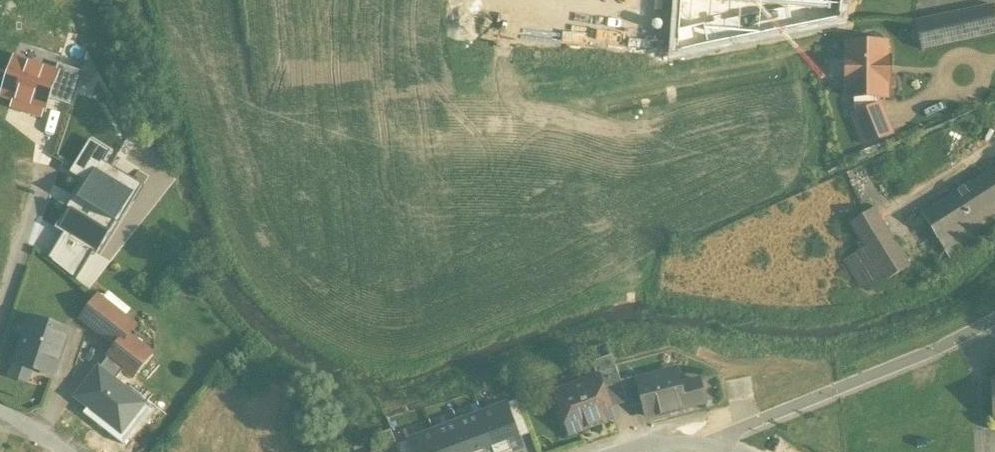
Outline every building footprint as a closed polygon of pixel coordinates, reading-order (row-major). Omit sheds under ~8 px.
[(841,0),(679,0),(675,54),(839,20),(841,0)] [(969,11),(974,36),(994,32),(994,13),(994,7),(994,5),(992,6),(969,11)] [(969,11),(932,19),(938,44),(974,36),(969,11)] [(932,19),(915,23),(920,48),(938,44),(932,19)] [(854,97),(854,115),(876,106),(876,97),(884,97),(884,98),(886,97),(886,95),(886,83),(887,83),(889,83),(889,81),(889,74),(889,66),(889,59),(889,57),(887,57),(886,57),(886,45),(886,43),(884,43),(849,43),(847,43),(846,44),(847,44),(847,57),(846,57),(846,59),(847,59),(847,61),(847,79),(847,80),(846,80),(846,83),(847,83),(846,95),(846,97),(848,97),(854,97)] [(15,58),(3,95),(44,109),(48,98),(56,72),(55,71),(15,58)] [(58,63),(55,71),(56,72),(48,98),(69,104),(80,70),(58,63)] [(876,106),(854,115),(852,115),(853,117),(864,143),(864,145),(866,144),(890,134),(891,134),(891,132),(880,106),(880,104),(878,105),(876,106)] [(119,223),(142,184),(104,162),(110,151),(90,138),(69,172),(83,181),(54,227),(64,233),(94,251),(97,253),(116,220),(119,223)] [(921,213),(948,256),(994,226),(994,167),(921,213)] [(871,209),(863,214),(851,221),(866,246),(884,274),(887,279),(907,266),(871,209)] [(94,251),(64,233),(49,257),(77,279),(94,251)] [(866,246),(847,258),(864,286),(884,274),(866,246)] [(157,343),(97,296),(81,317),(117,345),(120,340),(145,359),(157,343)] [(32,318),(16,365),(55,378),(71,331),(32,318)] [(145,359),(120,340),(117,345),(108,356),(123,368),(133,375),(145,359)] [(108,356),(76,396),(122,432),(144,404),(114,380),(123,368),(108,356)] [(615,368),(614,364),(595,371),(597,376),(598,376),(608,402),(625,395),(626,395),(620,380),(615,368)] [(677,376),(658,381),(656,375),(638,379),(637,380),(643,403),(646,416),(704,401),(699,380),(679,385),(677,376)] [(597,376),(554,392),(561,410),(565,409),(573,431),(605,419),(602,412),(610,409),(608,402),(598,376),(597,376)] [(637,376),(620,380),(626,395),(625,395),(629,406),(643,403),(637,380),(638,379),(637,376)] [(456,420),(468,451),(511,451),(522,448),(505,402),(456,420)] [(456,420),(408,438),(413,451),(468,451),(456,420)]
